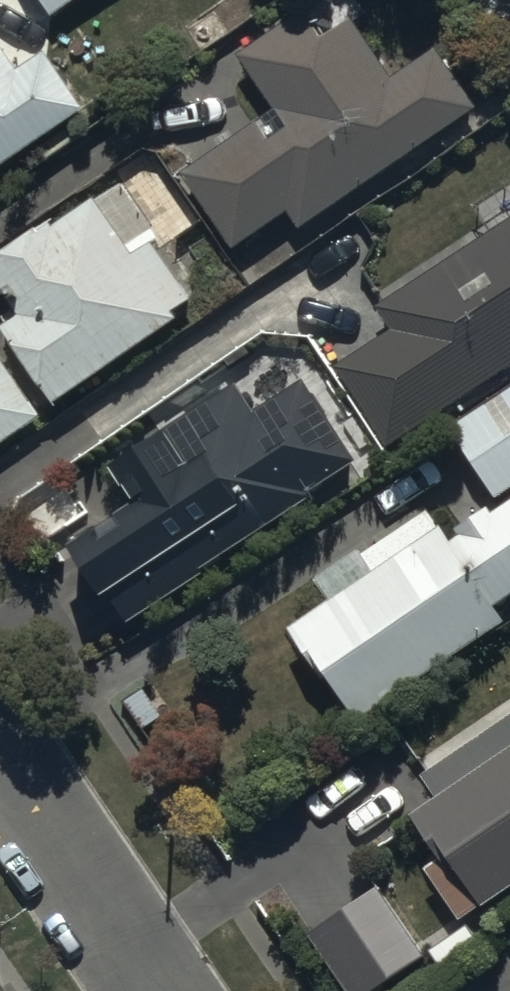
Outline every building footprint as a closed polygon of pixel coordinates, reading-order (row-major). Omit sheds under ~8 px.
[(53,15),(76,0),(43,0),(53,15)] [(304,227),(480,107),(441,51),(397,81),(342,0),(322,0),(243,54),(280,108),(184,173),(235,248),(292,209),(304,227)] [(90,108),(52,53),(22,73),(0,41),(0,169),(90,108)] [(60,404),(182,321),(176,313),(195,300),(155,243),(161,238),(124,185),(62,228),(55,217),(0,255),(0,282),(20,310),(4,321),(60,404)] [(381,304),(398,330),(337,369),(388,447),(509,368),(509,221),(381,304)] [(34,423),(41,432),(61,417),(47,397),(39,404),(0,350),(0,446),(34,423)] [(306,380),(260,413),(235,379),(111,469),(138,505),(79,547),(137,627),(316,498),(313,494),(362,458),(306,380)] [(452,428),(496,498),(509,489),(509,392),(452,428)] [(366,552),(364,548),(317,579),(331,600),(289,628),(325,682),(333,676),(363,721),(509,624),(509,620),(501,606),(509,600),(509,504),(498,512),(494,506),(450,535),(444,526),(440,528),(430,512),(366,552)] [(463,921),(509,889),(509,718),(426,774),(440,795),(416,811),(446,857),(429,869),(463,921)] [(315,936),(352,990),(382,990),(425,962),(380,894),(315,936)]
